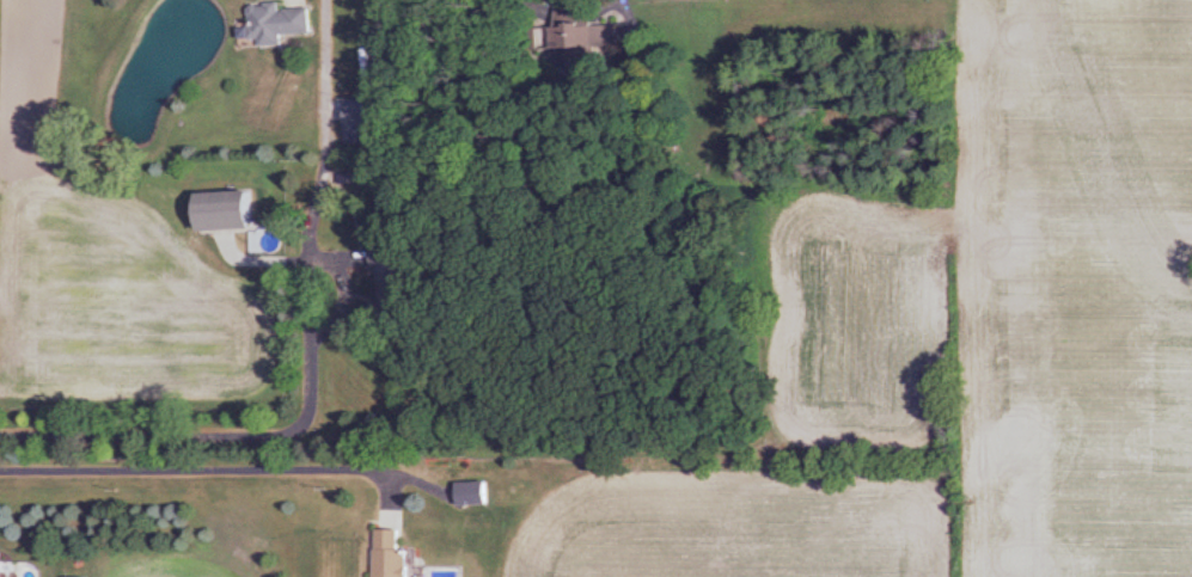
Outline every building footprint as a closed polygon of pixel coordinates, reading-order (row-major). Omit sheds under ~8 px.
[(289,45),(289,36),(317,36),(317,9),(288,9),(288,5),(254,5),(254,45),(289,45)] [(602,59),(602,51),(619,51),(619,24),(559,22),(559,58),(602,59)] [(461,484),(461,506),(495,506),(495,484),(461,484)] [(407,553),(407,533),(383,532),(382,576),(414,576),(414,553),(407,553)]
